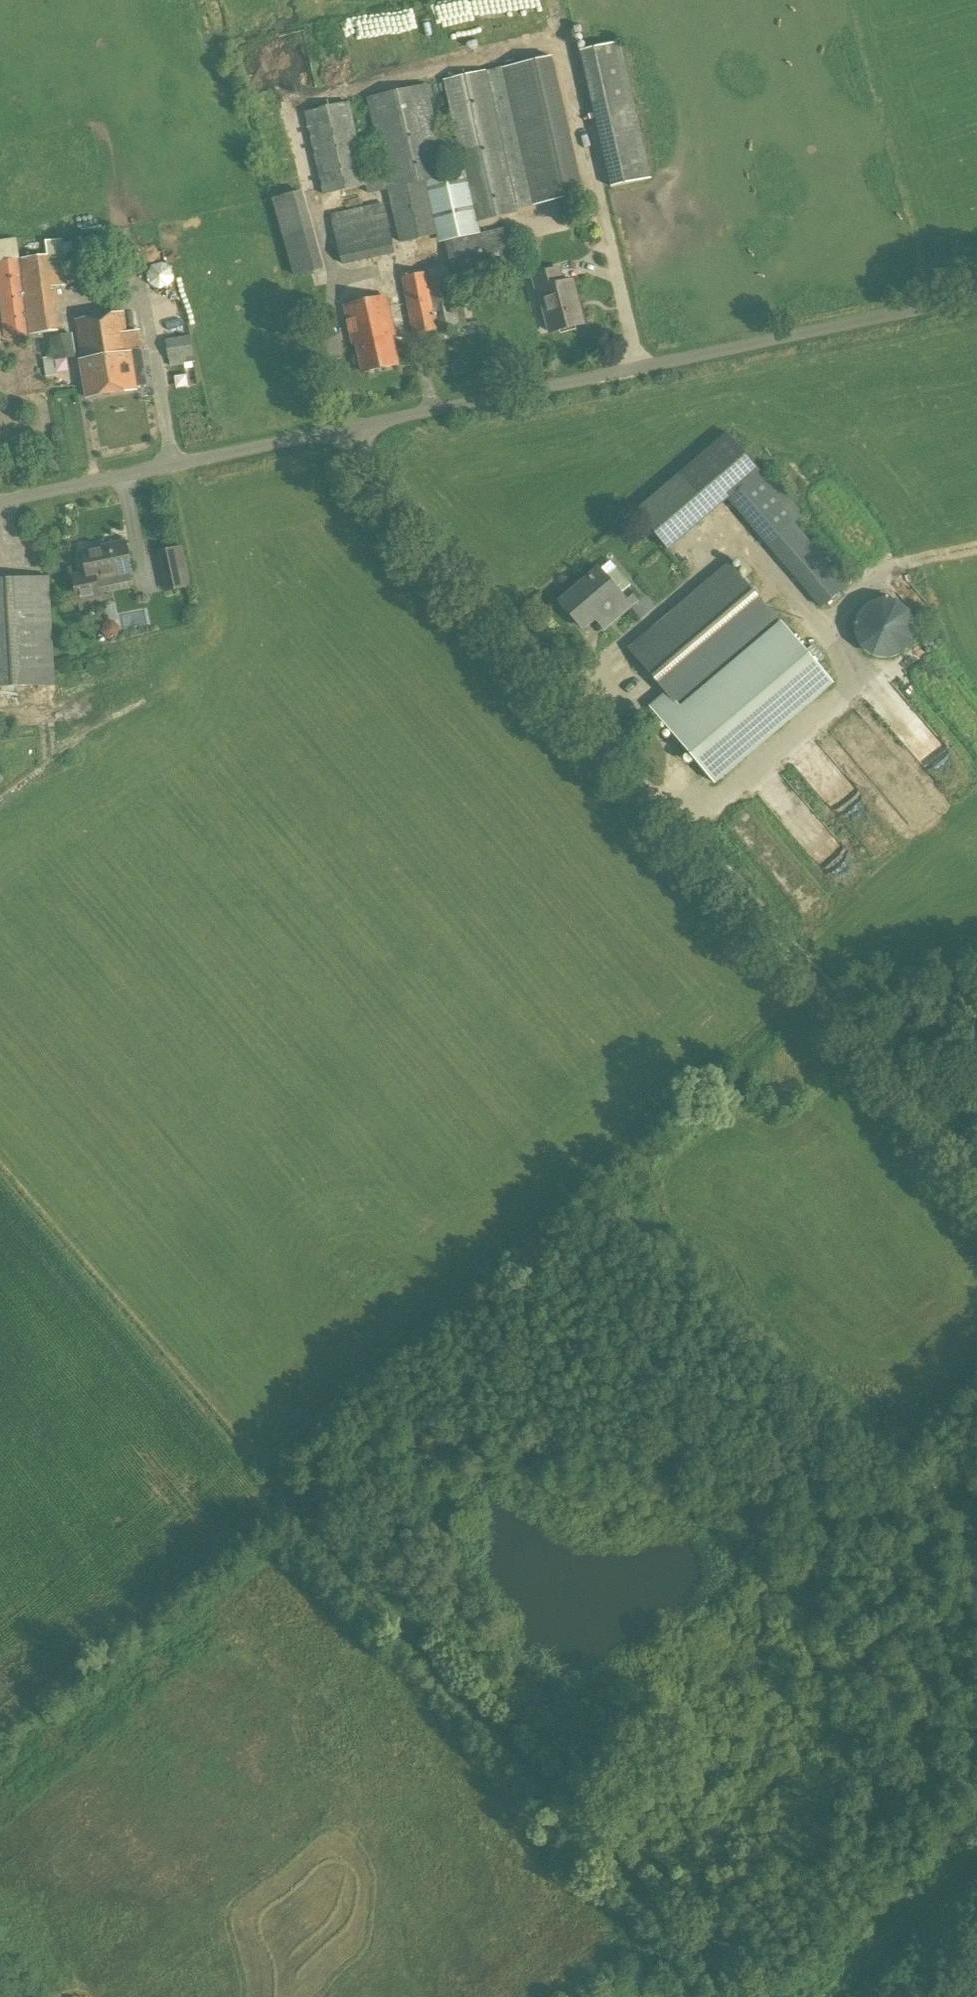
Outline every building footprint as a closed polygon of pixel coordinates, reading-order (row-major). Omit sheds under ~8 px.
[(609,187),(651,178),(621,40),(579,49),(609,187)] [(583,195),(552,57),(501,68),(486,72),(486,70),(443,81),(461,161),(445,164),(426,84),(367,99),(383,171),(365,175),(348,102),(304,112),(323,196),(365,186),(367,194),(387,190),(400,244),(436,236),(438,243),(445,242),(453,276),(517,262),(509,227),(481,233),(478,223),(519,214),(518,209),(583,195)] [(301,190),(270,197),(290,277),(321,269),(301,190)] [(342,266),(395,254),(390,229),(391,228),(385,202),(331,214),(342,266)] [(61,239),(21,244),(21,257),(0,261),(0,310),(3,339),(58,332),(51,287),(68,286),(65,264),(64,264),(61,239)] [(158,290),(168,288),(174,278),(171,268),(162,262),(152,266),(146,274),(149,285),(158,290)] [(456,308),(448,267),(401,278),(412,335),(460,326),(466,325),(463,307),(456,308)] [(563,284),(559,269),(533,276),(538,292),(539,292),(550,333),(584,324),(572,282),(563,284)] [(398,365),(391,335),(393,335),(385,298),(345,307),(354,345),(358,344),(364,373),(398,365)] [(109,363),(131,360),(123,312),(75,320),(84,374),(82,374),(86,398),(115,394),(112,372),(111,372),(109,363)] [(54,361),(76,358),(72,333),(50,337),(54,361)] [(170,367),(196,363),(191,335),(165,340),(170,367)] [(112,372),(115,394),(137,390),(131,360),(109,363),(111,372),(112,372)] [(821,610),(848,585),(796,523),(805,516),(764,468),(727,500),(821,610)] [(79,612),(98,607),(96,600),(101,598),(97,580),(132,573),(125,541),(108,545),(108,547),(82,552),(86,570),(71,574),(79,612)] [(182,546),(157,551),(166,592),(191,587),(182,546)] [(715,784),(834,683),(782,625),(730,564),(627,650),(664,694),(649,706),(715,784)] [(620,594),(600,569),(560,602),(582,628),(604,609),(614,621),(637,602),(626,589),(620,594)] [(55,686),(50,576),(0,579),(0,688),(55,686)] [(888,660),(902,654),(912,642),(915,626),(909,611),(898,601),(882,598),(866,604),(856,616),(853,633),(859,647),(872,658),(888,660)]
